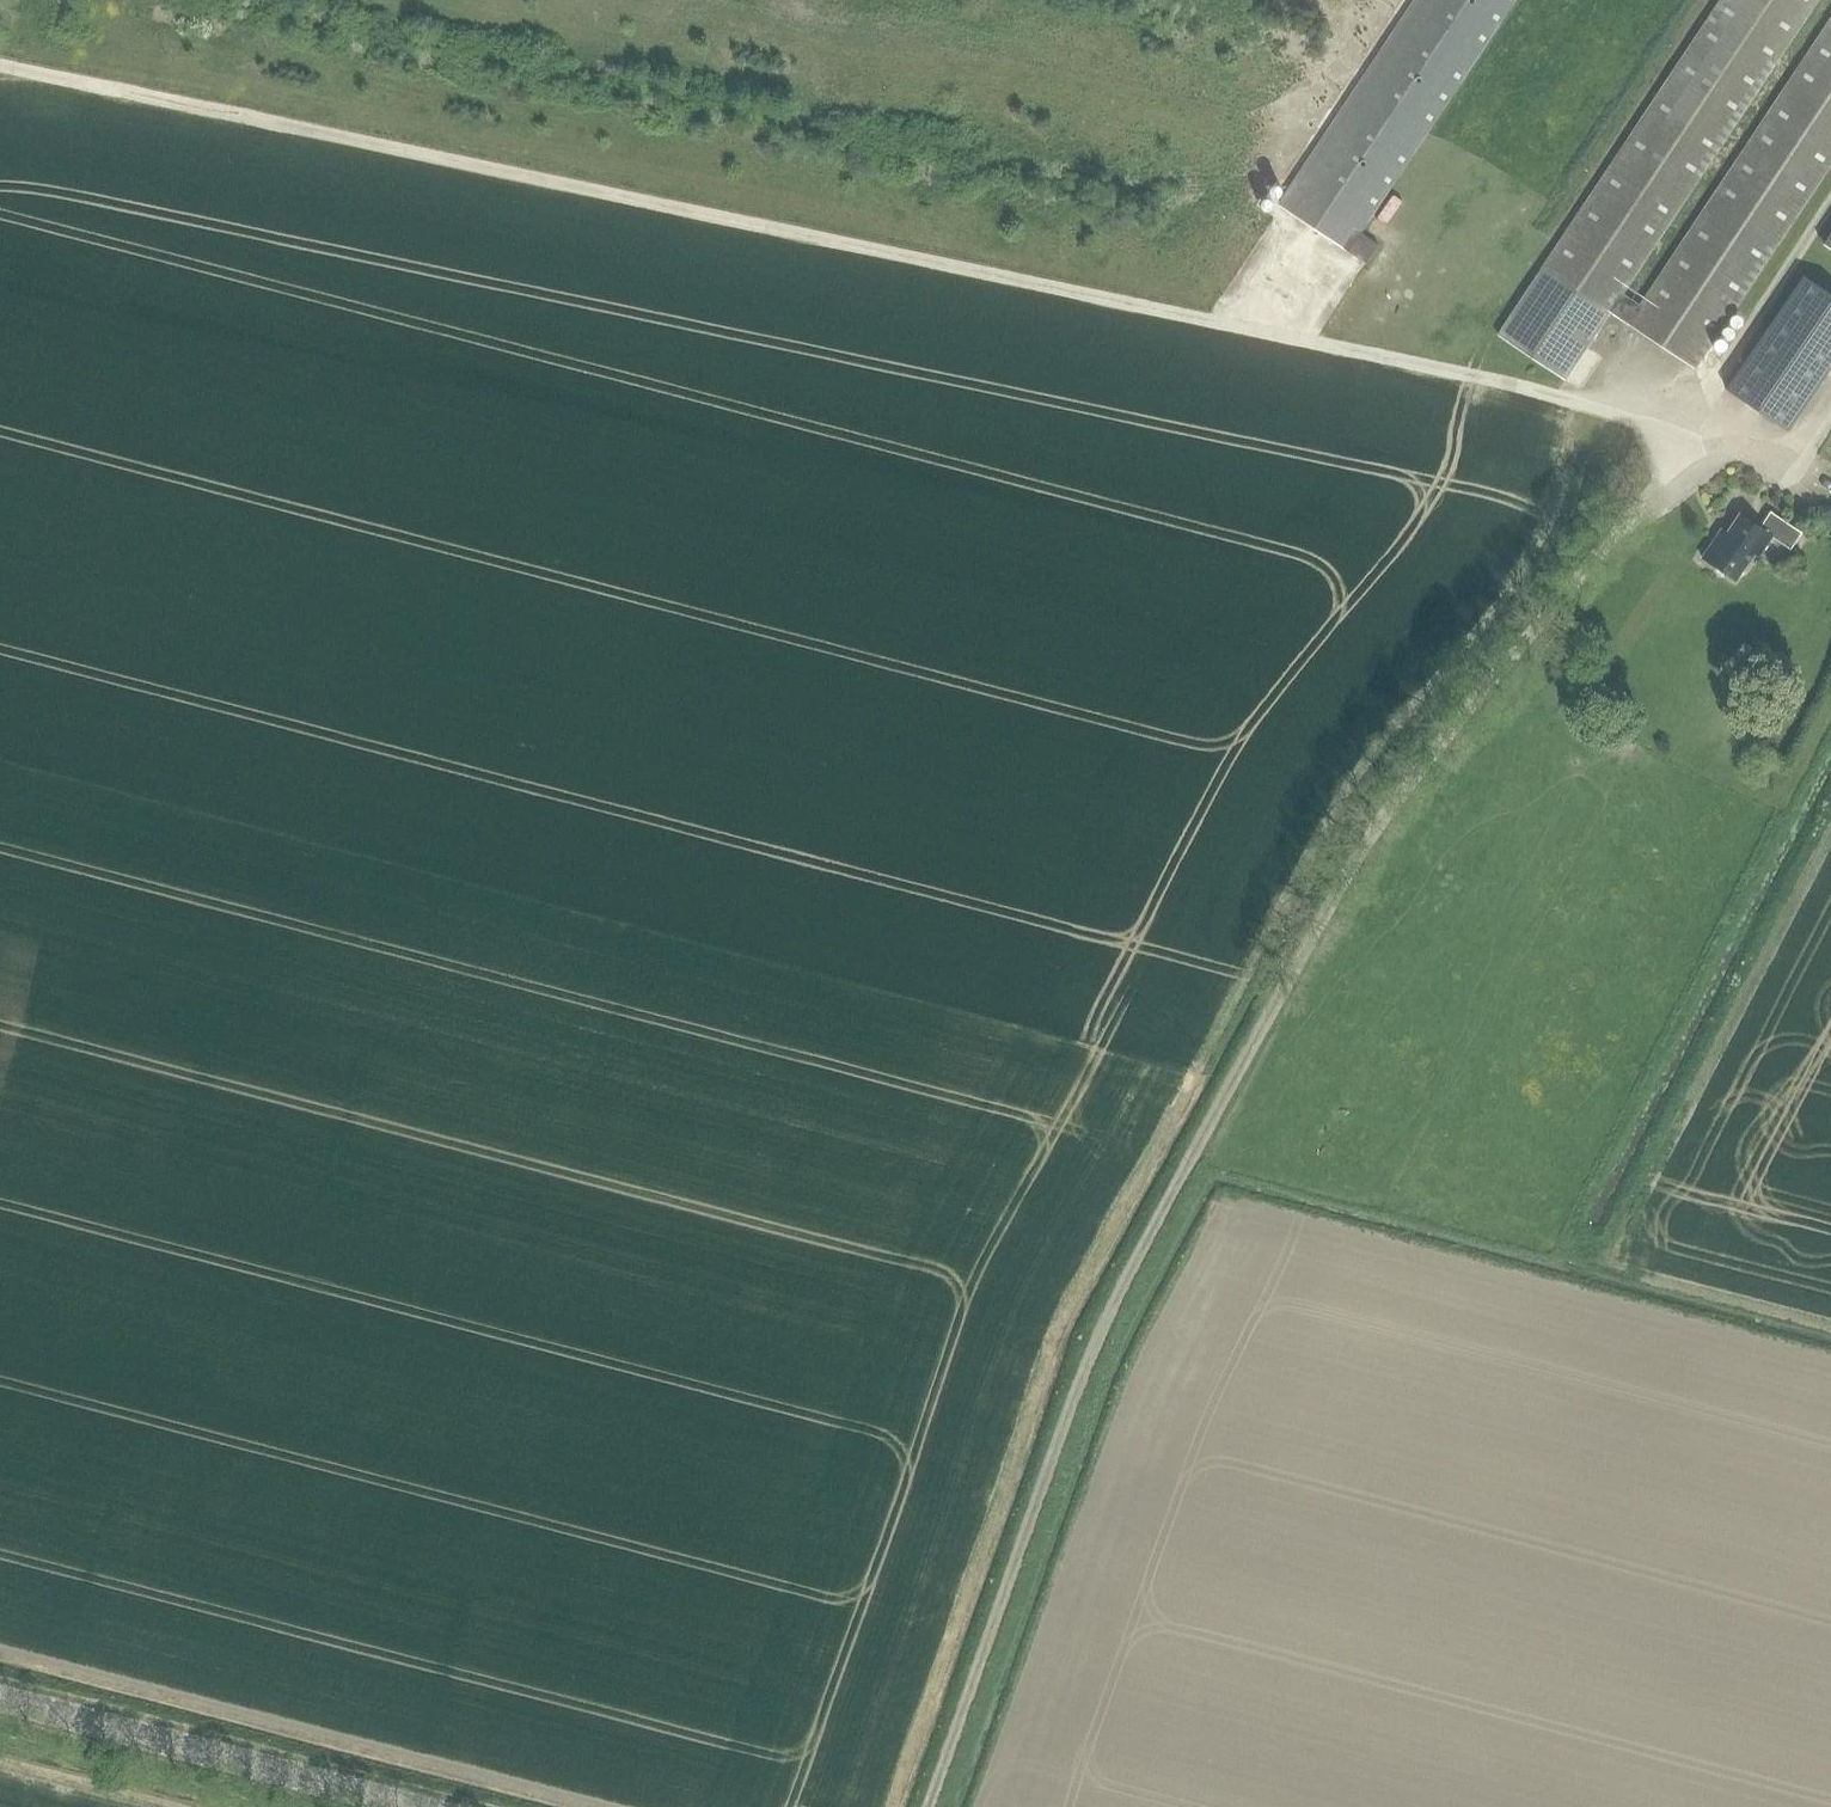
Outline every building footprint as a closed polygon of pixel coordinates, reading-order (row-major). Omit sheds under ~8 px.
[(1281,205),(1367,262),(1378,245),(1357,231),(1511,0),(1419,0),(1281,205)] [(1623,296),(1820,0),(1726,0),(1546,271),(1542,268),(1497,335),(1564,380),(1609,313),(1696,371),(1830,168),(1830,26),(1643,309),(1623,296)] [(1830,370),(1830,293),(1803,275),(1726,390),(1789,432),(1830,370)] [(1792,553),(1803,536),(1771,514),(1760,530),(1740,517),(1727,536),(1721,533),(1702,562),(1735,584),(1753,556),(1758,560),(1773,540),(1792,553)]
